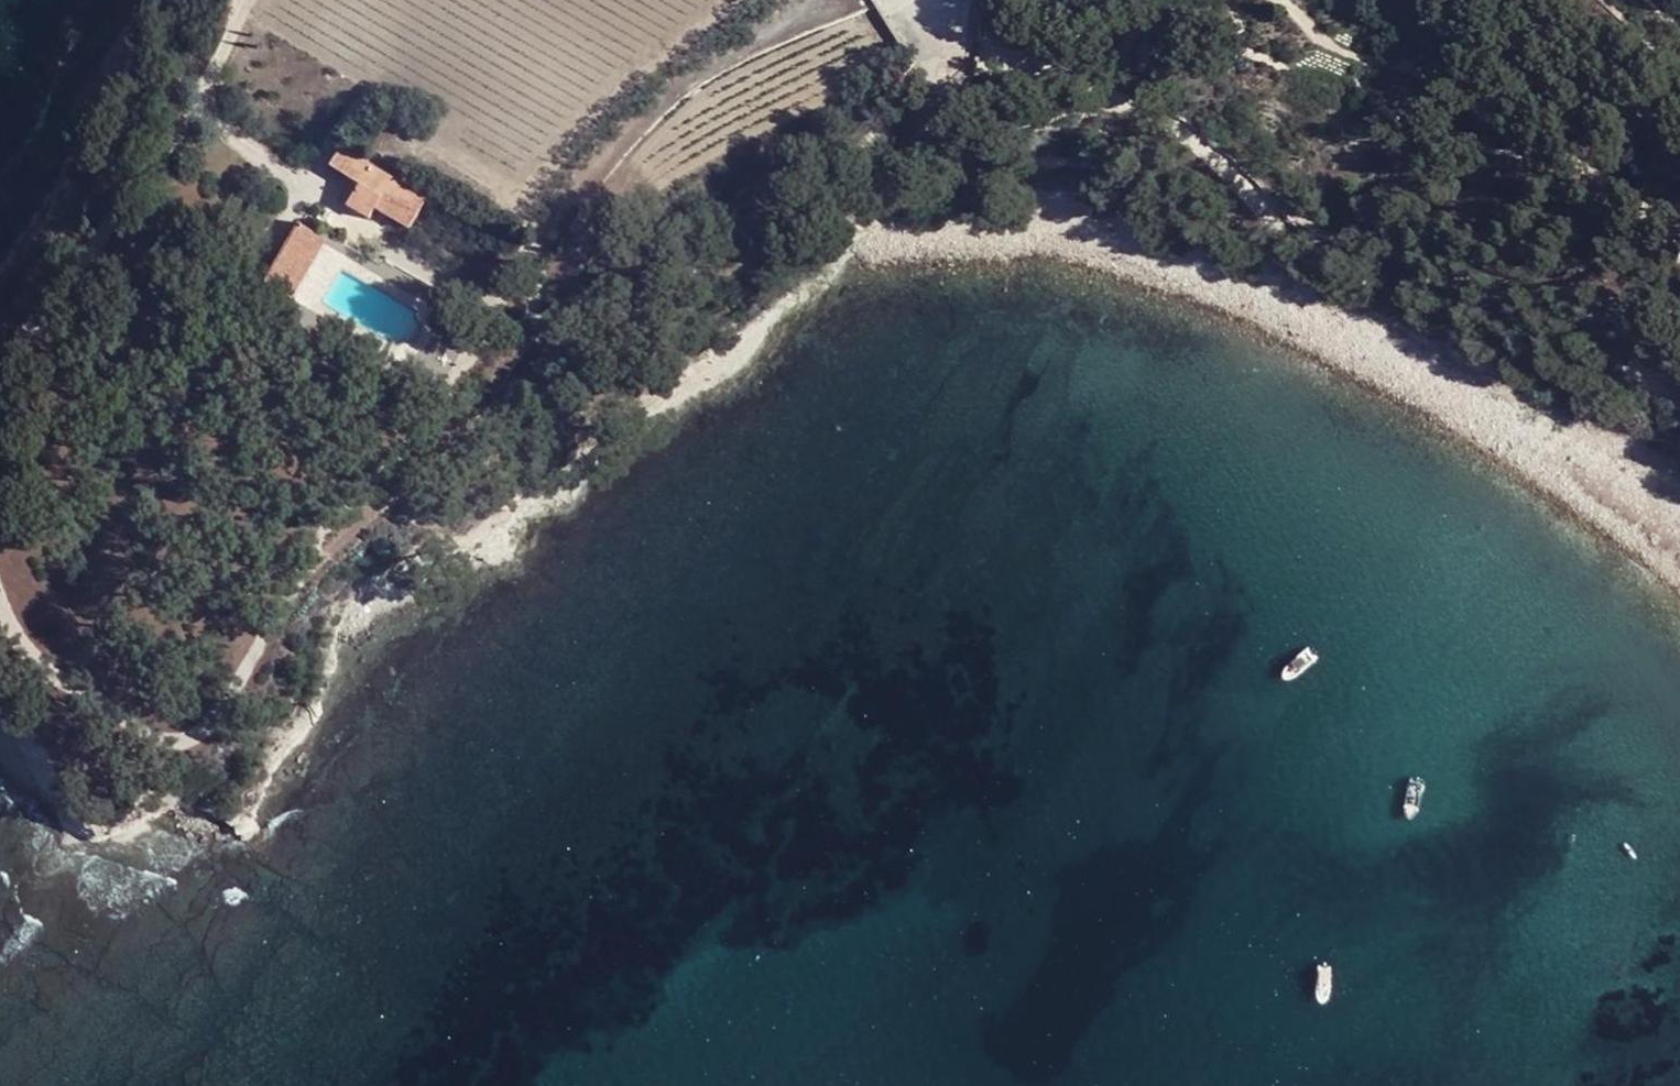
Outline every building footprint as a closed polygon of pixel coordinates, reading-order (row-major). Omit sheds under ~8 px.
[(392,180),(339,149),(328,167),(358,185),(346,205),(369,218),(374,209),(408,230),(425,199),(404,187),(404,180),(397,177),(394,178),(392,180)] [(323,240),(294,223),(259,282),(289,300),(323,240)]
